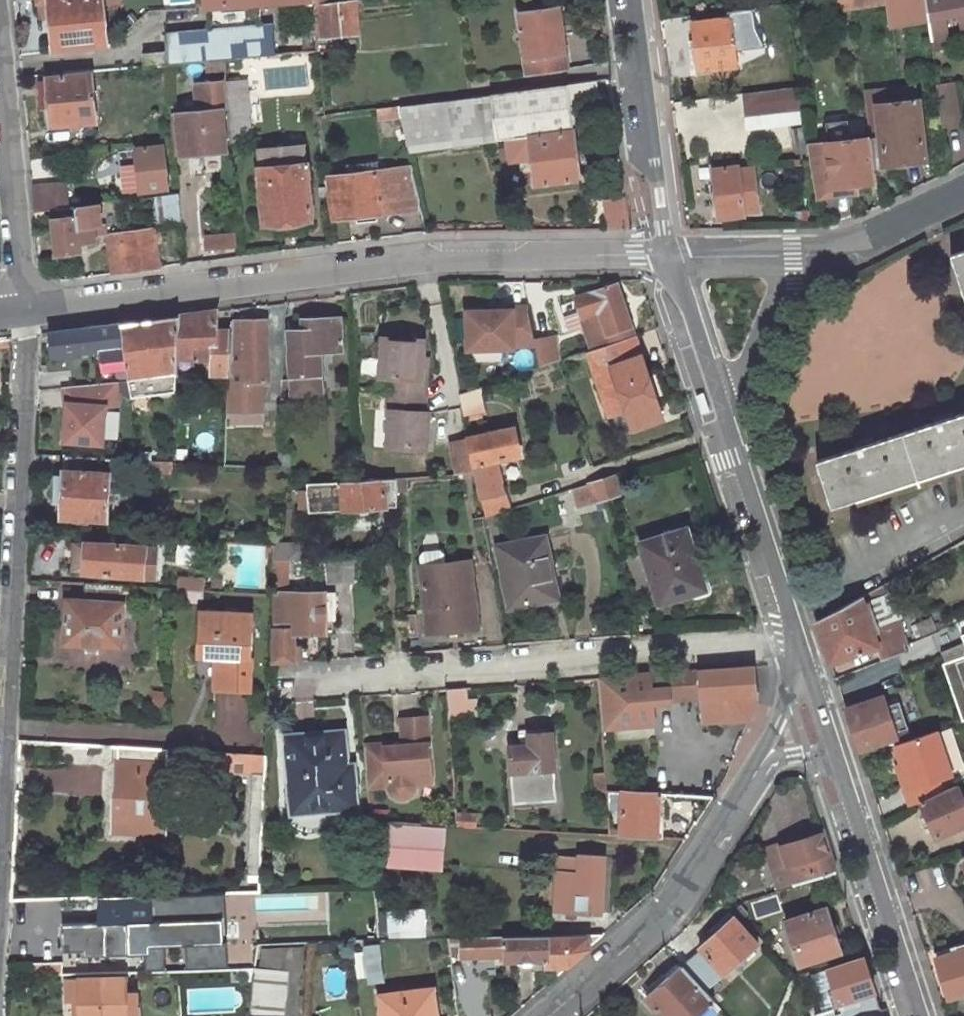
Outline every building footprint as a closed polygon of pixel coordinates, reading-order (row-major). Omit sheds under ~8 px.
[(37,2),(39,2),(41,20),(50,20),(53,49),(105,44),(100,0),(36,0),(37,2)] [(205,29),(270,24),(267,0),(203,5),(205,29)] [(283,52),(319,49),(318,39),(314,2),(313,0),(277,0),(283,52)] [(358,34),(359,33),(355,0),(326,0),(314,2),(318,39),(358,34)] [(825,10),(836,8),(835,0),(824,0),(825,10)] [(836,8),(854,6),(853,0),(835,0),(836,8)] [(899,9),(925,5),(924,0),(898,0),(899,9)] [(925,5),(926,13),(929,37),(946,35),(943,13),(959,10),(963,32),(963,0),(924,0),(925,5)] [(518,12),(526,69),(545,66),(546,73),(567,70),(558,7),(518,12)] [(729,16),(693,22),(699,67),(752,60),(748,29),(732,31),(729,16)] [(205,29),(163,33),(164,50),(140,51),(141,65),(166,63),(222,58),(273,53),(270,24),(205,29)] [(88,76),(37,80),(40,109),(47,108),(49,123),(93,120),(88,76)] [(200,110),(179,112),(183,154),(224,149),(230,149),(228,129),(226,106),(224,85),(224,80),(205,82),(207,102),(199,103),(200,110)] [(564,84),(570,123),(597,120),(591,80),(564,84)] [(238,106),(236,83),(224,85),(226,106),(238,106)] [(866,90),(872,135),(881,133),(885,160),(924,155),(914,83),(866,90)] [(564,84),(403,106),(409,150),(507,137),(510,160),(531,157),(534,181),(578,175),(570,123),(564,84)] [(799,84),(719,94),(724,129),(804,118),(799,84)] [(937,95),(941,122),(962,119),(957,92),(937,95)] [(247,138),(244,105),(238,106),(226,106),(228,129),(235,128),(236,139),(247,138)] [(885,160),(881,133),(872,135),(875,162),(885,160)] [(811,156),(816,188),(856,182),(877,179),(875,162),(872,135),(809,143),(811,156)] [(306,144),(259,149),(266,220),(313,215),(306,144)] [(162,146),(135,148),(140,189),(167,187),(162,146)] [(713,166),(719,217),(744,214),(743,208),(758,207),(758,206),(753,166),(738,168),(737,164),(713,166)] [(378,170),(329,177),(334,217),(383,211),(400,209),(400,210),(420,208),(412,165),(378,170)] [(856,182),(816,188),(818,197),(857,192),(856,182)] [(62,206),(60,188),(32,192),(34,210),(50,208),(51,208),(62,206)] [(178,192),(134,198),(136,221),(158,219),(160,231),(181,228),(178,192)] [(627,226),(622,195),(603,197),(608,227),(627,226)] [(97,202),(62,206),(51,208),(50,208),(56,253),(80,250),(79,242),(96,240),(95,235),(101,233),(97,202)] [(128,268),(158,264),(153,228),(123,232),(128,268)] [(128,268),(123,232),(107,234),(112,271),(128,268)] [(951,252),(963,293),(963,247),(951,252)] [(572,297),(589,347),(632,333),(614,284),(572,297)] [(509,307),(464,308),(465,346),(511,344),(511,343),(530,342),(523,303),(509,303),(509,307)] [(225,359),(226,330),(213,329),(213,308),(185,313),(182,357),(225,359)] [(179,392),(182,357),(185,313),(125,323),(129,361),(133,399),(179,392)] [(287,328),(289,377),(289,393),(319,392),(318,348),(337,347),(337,315),(302,316),(302,327),(287,328)] [(242,330),(244,379),(269,378),(267,316),(230,318),(229,330),(242,330)] [(125,323),(49,332),(52,358),(104,352),(105,364),(129,361),(125,323)] [(546,335),(554,358),(572,352),(565,329),(546,335)] [(613,374),(624,406),(626,413),(630,424),(660,414),(653,397),(663,393),(653,367),(644,370),(632,333),(589,347),(584,348),(592,371),(610,365),(613,374)] [(386,375),(384,409),(388,409),(386,444),(428,445),(429,409),(423,408),(424,375),(419,375),(420,354),(420,337),(378,335),(377,375),(386,375)] [(592,371),(606,412),(624,406),(613,374),(610,365),(592,371)] [(278,377),(277,402),(289,403),(289,393),(289,377),(278,377)] [(119,382),(61,388),(64,407),(65,400),(109,404),(108,409),(120,408),(119,382)] [(460,410),(480,406),(476,385),(456,391),(460,410)] [(706,394),(698,396),(704,415),(712,412),(706,394)] [(109,404),(65,400),(64,407),(61,444),(105,448),(108,409),(109,404)] [(818,456),(832,502),(963,459),(963,409),(818,456)] [(508,422),(463,431),(464,436),(471,471),(478,514),(502,506),(491,455),(514,451),(508,422)] [(447,439),(452,472),(471,471),(464,436),(447,439)] [(276,449),(275,467),(275,485),(286,484),(286,449),(276,449)] [(111,472),(60,469),(57,523),(108,526),(111,472)] [(598,475),(602,491),(617,487),(611,470),(598,475)] [(598,475),(584,479),(588,495),(602,491),(598,475)] [(393,477),(394,490),(404,489),(403,476),(393,477)] [(382,478),(384,506),(389,506),(389,491),(394,490),(393,477),(387,477),(382,478)] [(362,479),(310,483),(311,506),(340,504),(341,509),(384,506),(382,478),(362,479)] [(684,525),(638,541),(657,600),(698,587),(689,560),(696,558),(684,525)] [(494,542),(505,601),(534,596),(528,571),(538,569),(532,542),(531,536),(494,542)] [(79,579),(144,583),(146,546),(81,542),(79,579)] [(273,547),(273,545),(262,544),(262,557),(272,557),(272,554),(273,547)] [(299,545),(273,547),(272,554),(272,557),(272,562),(301,561),(299,545)] [(467,558),(419,563),(426,629),(475,625),(467,558)] [(328,583),(354,582),(353,562),(327,563),(328,583)] [(294,565),(272,564),(271,580),(294,581),(294,565)] [(199,579),(177,577),(176,589),(199,590),(199,579)] [(288,630),(323,630),(324,610),(331,610),(331,593),(271,591),(271,595),(268,663),(289,661),(288,630)] [(871,624),(860,593),(816,616),(830,659),(875,643),(881,658),(909,649),(906,642),(896,616),(871,624)] [(125,602),(63,598),(60,647),(122,650),(125,602)] [(249,615),(200,612),(198,659),(211,661),(210,693),(246,695),(249,615)] [(961,719),(963,718),(963,655),(943,662),(961,719)] [(700,686),(702,717),(744,715),(753,693),(751,663),(665,670),(667,689),(700,686)] [(465,714),(462,688),(443,689),(445,710),(445,716),(465,714)] [(846,707),(860,750),(899,737),(888,705),(884,694),(846,707)] [(888,705),(899,737),(910,733),(899,701),(888,705)] [(400,739),(383,740),(384,744),(362,745),(366,788),(386,787),(389,792),(391,795),(396,797),(400,798),(405,796),(410,792),(412,790),(413,785),(428,784),(422,718),(399,719),(400,739)] [(902,766),(903,769),(909,787),(904,789),(910,804),(928,798),(941,792),(936,780),(950,774),(932,730),(894,744),(902,766)] [(340,778),(338,732),(285,734),(287,794),(304,793),(305,809),(353,807),(352,778),(340,778)] [(549,732),(526,733),(527,746),(508,747),(510,771),(551,767),(549,732)] [(163,834),(168,769),(263,774),(264,754),(113,746),(109,830),(163,834)] [(897,768),(904,789),(909,787),(903,769),(902,766),(897,768)] [(963,823),(963,796),(963,797),(957,785),(941,792),(928,798),(921,802),(937,835),(963,823)] [(622,788),(620,833),(656,835),(659,790),(622,788)] [(287,794),(288,809),(305,809),(304,793),(287,794)] [(476,814),(453,813),(454,825),(475,826),(476,814)] [(388,861),(438,864),(440,824),(416,823),(390,821),(388,861)] [(820,827),(777,842),(791,883),(834,869),(820,827)] [(791,883),(777,842),(763,847),(777,888),(791,883)] [(603,853),(577,852),(576,869),(554,869),(552,908),(601,910),(603,853)] [(97,898),(98,924),(228,921),(227,895),(97,898)] [(727,907),(705,925),(709,931),(731,913),(727,907)] [(824,907),(786,919),(800,960),(838,947),(824,907)] [(421,908),(385,910),(387,932),(423,931),(421,908)] [(709,931),(701,939),(697,944),(680,959),(688,967),(702,984),(754,940),(731,913),(709,931)] [(98,924),(61,925),(62,953),(82,952),(82,957),(146,955),(146,947),(187,946),(229,945),(228,921),(98,924)] [(547,964),(555,964),(569,963),(588,947),(587,932),(546,934),(547,957),(547,964)] [(499,958),(547,957),(546,934),(458,937),(459,947),(459,953),(484,952),(487,954),(499,954),(499,958)] [(449,947),(459,947),(458,937),(447,938),(449,947)] [(944,948),(946,955),(938,957),(949,996),(962,992),(963,992),(963,941),(944,948)] [(229,945),(187,946),(187,969),(229,969),(229,945)] [(381,946),(355,949),(359,981),(385,978),(381,946)] [(841,1003),(835,1005),(811,1014),(812,1015),(854,1015),(878,1008),(862,955),(828,967),(835,986),(841,1003)] [(688,967),(680,959),(666,973),(661,968),(649,978),(654,983),(645,992),(668,1015),(691,1015),(713,997),(713,996),(702,984),(688,967)] [(284,971),(251,968),(249,995),(247,1015),(281,1015),(284,971)] [(73,976),(73,1015),(126,1015),(127,976),(73,976)] [(830,988),(835,1005),(841,1003),(835,986),(830,988)] [(380,997),(382,1015),(437,1015),(433,991),(380,997)]
